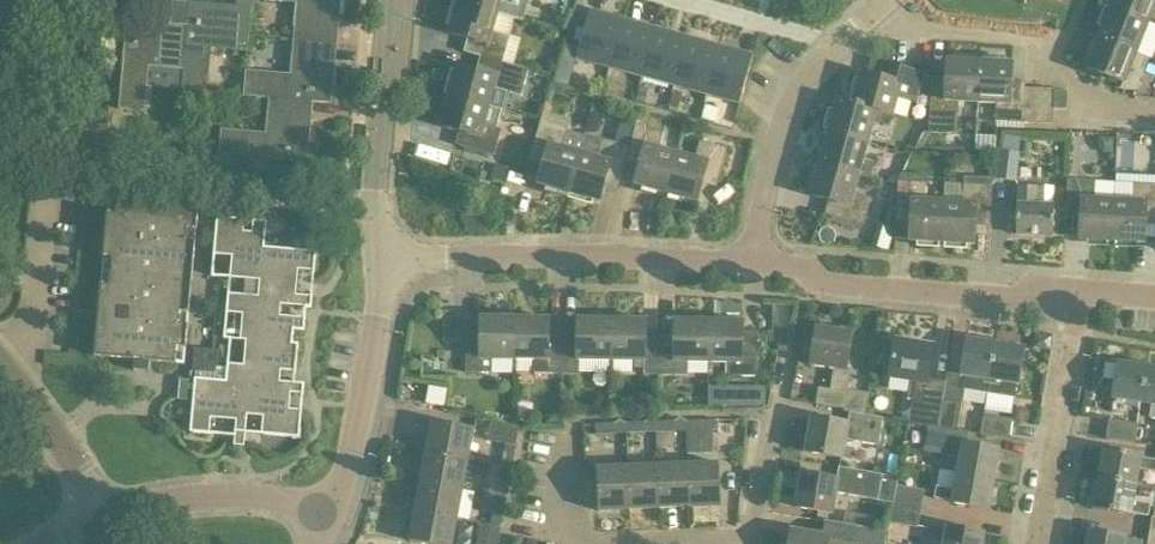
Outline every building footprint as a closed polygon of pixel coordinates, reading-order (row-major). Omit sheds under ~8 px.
[(293,39),(335,42),(339,0),(262,0),(262,1),(296,4),(293,39)] [(501,0),(459,0),(458,4),(497,14),(501,0)] [(1154,6),(1154,7),(1154,0),(1114,0),(1111,9),(1148,23),(1154,6)] [(189,2),(186,25),(182,70),(180,90),(205,93),(210,48),(246,52),(251,8),(189,2)] [(492,32),(497,14),(458,4),(449,36),(467,41),(464,52),(480,57),(503,63),(510,37),(492,32)] [(1136,54),(1148,23),(1111,9),(1099,40),(1136,54)] [(576,61),(609,70),(622,22),(589,13),(576,61)] [(148,67),(182,70),(186,25),(126,19),(118,110),(143,112),(148,67)] [(655,31),(622,22),(609,70),(642,79),(655,31)] [(687,40),(655,31),(642,79),(674,88),(687,40)] [(330,104),(335,42),(293,39),(289,74),(244,70),(242,96),(268,98),(310,102),(330,104)] [(720,49),(687,40),(674,88),(707,97),(720,49)] [(1136,54),(1099,40),(1087,70),(1124,84),(1122,90),(1135,92),(1148,58),(1136,54)] [(753,58),(720,49),(707,97),(740,106),(753,58)] [(489,107),(494,88),(521,96),(529,70),(503,63),(480,57),(476,71),(458,66),(450,96),(489,107)] [(871,59),(867,76),(863,75),(855,104),(854,104),(854,105),(877,111),(877,112),(893,116),(898,98),(916,103),(924,74),(871,59)] [(957,135),(959,103),(977,103),(978,63),(947,61),(946,78),(932,78),(929,134),(957,135)] [(977,103),(995,105),(995,122),(1024,122),(1025,89),(1025,83),(1010,82),(1011,65),(978,63),(977,103)] [(1024,122),(1038,123),(1039,89),(1025,89),(1024,122)] [(1052,123),(1053,110),(1054,91),(1054,90),(1039,89),(1038,123),(1052,123)] [(501,129),(484,125),(489,107),(450,96),(441,127),(459,132),(455,145),(494,156),(501,129)] [(305,162),(310,102),(268,98),(265,133),(218,129),(216,154),(305,162)] [(890,127),(893,117),(893,116),(877,112),(877,111),(854,105),(854,104),(838,100),(829,133),(867,144),(874,122),(890,127)] [(536,189),(567,198),(584,136),(567,131),(569,123),(543,116),(530,163),(542,166),(536,189)] [(600,206),(606,184),(619,187),(625,163),(636,124),(624,121),(618,143),(585,135),(585,136),(584,136),(567,198),(600,206)] [(676,155),(658,150),(663,131),(636,124),(625,163),(639,167),(634,187),(665,196),(676,155)] [(875,164),(863,160),(867,144),(829,133),(820,164),(859,175),(870,179),(875,164)] [(696,204),(702,183),(716,187),(727,148),(700,141),(695,160),(676,155),(665,196),(696,204)] [(998,158),(996,179),(1017,182),(1020,154),(998,151),(998,158)] [(973,245),(974,226),(991,227),(993,187),(996,179),(998,158),(990,158),(989,179),(965,177),(964,185),(945,184),(944,203),(941,244),(973,245)] [(871,199),(853,194),(859,175),(820,164),(811,196),(828,201),(825,214),(863,226),(871,199)] [(896,222),(909,223),(908,242),(941,244),(944,203),(926,202),(927,175),(901,174),(898,181),(896,222)] [(1066,221),(1081,221),(1080,240),(1112,242),(1114,202),(1095,201),(1096,182),(1068,180),(1066,221)] [(1114,202),(1112,242),(1144,244),(1145,225),(1154,225),(1154,184),(1134,183),(1133,203),(1114,202)] [(199,207),(118,200),(117,216),(108,215),(104,257),(113,258),(111,271),(103,270),(103,272),(111,273),(110,286),(101,285),(99,308),(108,309),(105,334),(97,333),(95,356),(134,360),(133,371),(149,372),(150,361),(176,364),(177,348),(185,349),(188,326),(179,325),(180,313),(189,313),(191,291),(182,290),(185,265),(193,265),(195,243),(187,242),(188,229),(197,230),(199,207)] [(1017,204),(1016,235),(1052,236),(1053,205),(1017,204)] [(266,221),(256,220),(252,220),(252,222),(253,222),(252,232),(244,232),(245,221),(245,219),(217,217),(213,256),(211,276),(215,277),(229,278),(261,281),(264,247),(266,221)] [(306,308),(306,307),(311,308),(312,296),(310,296),(310,297),(307,296),(296,295),(298,270),(313,271),(313,272),(314,272),(315,264),(316,252),(314,252),(264,247),(261,281),(229,278),(228,295),(296,300),(295,306),(304,307),(304,308),(305,308),(306,308)] [(292,343),(292,341),(293,329),(297,330),(304,330),(305,317),(303,317),(303,318),(302,318),(280,316),(281,305),(295,306),(296,300),(228,295),(224,339),(229,340),(230,338),(292,343)] [(491,373),(491,360),(513,361),(513,320),(481,319),(481,328),(466,328),(466,373),(491,373)] [(513,361),(534,361),(534,374),(561,374),(562,329),(546,329),(546,320),(513,320),(513,361)] [(578,329),(562,329),(561,374),(579,374),(579,362),(610,362),(610,321),(578,321),(578,329)] [(610,362),(643,363),(643,375),(658,375),(659,330),(643,330),(643,321),(610,321),(610,362)] [(675,330),(659,330),(658,375),(685,376),(686,363),(707,364),(708,323),(675,322),(675,330)] [(707,364),(727,364),(727,376),(757,377),(757,331),(740,331),(740,323),(708,323),(707,364)] [(849,413),(865,416),(865,415),(869,394),(848,390),(850,371),(844,369),(850,334),(815,329),(809,367),(833,370),(830,390),(818,388),(816,405),(843,409),(843,412),(849,413)] [(229,340),(227,379),(226,379),(226,383),(246,385),(291,388),(291,393),(302,394),(301,395),(303,395),(304,384),(294,383),(294,382),(293,382),(293,383),(282,382),(280,382),(281,371),(286,371),(294,372),(294,373),(295,373),(298,344),(292,343),(230,338),(229,340)] [(889,378),(910,382),(907,400),(913,402),(909,423),(928,427),(937,429),(942,400),(945,382),(928,379),(933,346),(895,340),(889,378)] [(959,389),(986,394),(993,346),(964,342),(959,377),(961,377),(959,389)] [(1011,415),(1014,398),(1017,386),(1022,351),(993,346),(986,394),(987,394),(984,410),(1011,415)] [(1129,415),(1131,403),(1140,404),(1146,369),(1117,365),(1112,400),(1113,401),(1111,412),(1129,415)] [(1146,369),(1140,404),(1151,406),(1149,419),(1154,419),(1154,370),(1146,369)] [(226,383),(224,383),(194,380),(189,434),(209,436),(209,434),(208,434),(210,420),(219,420),(235,422),(234,431),(234,437),(235,437),(234,446),(244,447),(246,432),(247,420),(243,420),(246,385),(226,383)] [(291,388),(246,385),(243,420),(247,420),(247,415),(263,417),(261,433),(260,435),(264,435),(299,438),(302,410),(300,409),(300,410),(289,409),(291,393),(291,388)] [(768,406),(768,385),(710,385),(710,405),(768,406)] [(962,403),(942,400),(937,429),(942,430),(957,432),(962,403)] [(849,413),(847,426),(810,419),(804,453),(842,460),(845,440),(878,446),(883,419),(865,416),(849,413)] [(981,435),(1009,439),(1012,420),(983,416),(981,435)] [(729,420),(685,422),(686,432),(687,455),(713,454),(714,430),(730,430),(729,420)] [(1109,420),(1106,439),(1134,443),(1137,425),(1109,420)] [(431,422),(425,453),(468,461),(474,431),(431,422)] [(487,440),(506,444),(516,446),(519,427),(490,422),(487,440)] [(655,433),(686,432),(685,422),(655,423),(655,433)] [(625,434),(655,433),(655,423),(625,424),(625,434)] [(621,451),(620,434),(625,434),(625,424),(595,425),(595,435),(597,435),(598,452),(621,451)] [(958,458),(955,475),(992,482),(998,453),(966,447),(968,434),(957,432),(942,430),(937,429),(928,427),(924,451),(958,458)] [(506,444),(501,466),(512,468),(516,446),(506,444)] [(1141,458),(1142,456),(1104,450),(1098,480),(1136,487),(1139,470),(1154,473),(1154,461),(1141,458)] [(463,490),(468,461),(425,453),(420,482),(463,490)] [(718,462),(687,464),(688,507),(720,506),(718,462)] [(658,508),(688,507),(687,464),(656,465),(658,508)] [(628,509),(658,508),(656,465),(626,466),(628,509)] [(506,499),(512,468),(501,466),(495,497),(506,499)] [(596,510),(628,509),(626,466),(595,467),(596,510)] [(835,494),(893,504),(897,486),(898,478),(840,467),(838,480),(801,473),(795,508),(832,514),(835,494)] [(955,475),(952,490),(937,487),(934,499),(949,502),(949,504),(986,512),(992,482),(955,475)] [(1150,504),(1134,501),(1136,487),(1098,480),(1093,510),(1131,516),(1132,514),(1148,517),(1150,504)] [(457,520),(463,490),(420,482),(414,512),(457,520)] [(925,491),(897,486),(893,504),(893,505),(922,510),(925,491)] [(492,514),(490,525),(500,527),(506,499),(495,497),(492,514)] [(918,529),(922,510),(893,505),(890,524),(918,529)] [(457,520),(414,512),(408,542),(409,542),(409,543),(452,543),(457,520)] [(888,532),(825,520),(823,536),(791,530),(788,543),(886,543),(888,532)] [(500,527),(490,525),(480,523),(476,543),(497,543),(500,527)] [(938,543),(981,543),(983,535),(945,528),(944,530),(930,527),(927,542),(938,543)] [(1124,538),(1089,532),(1087,543),(1143,543),(1144,542),(1124,538)]
